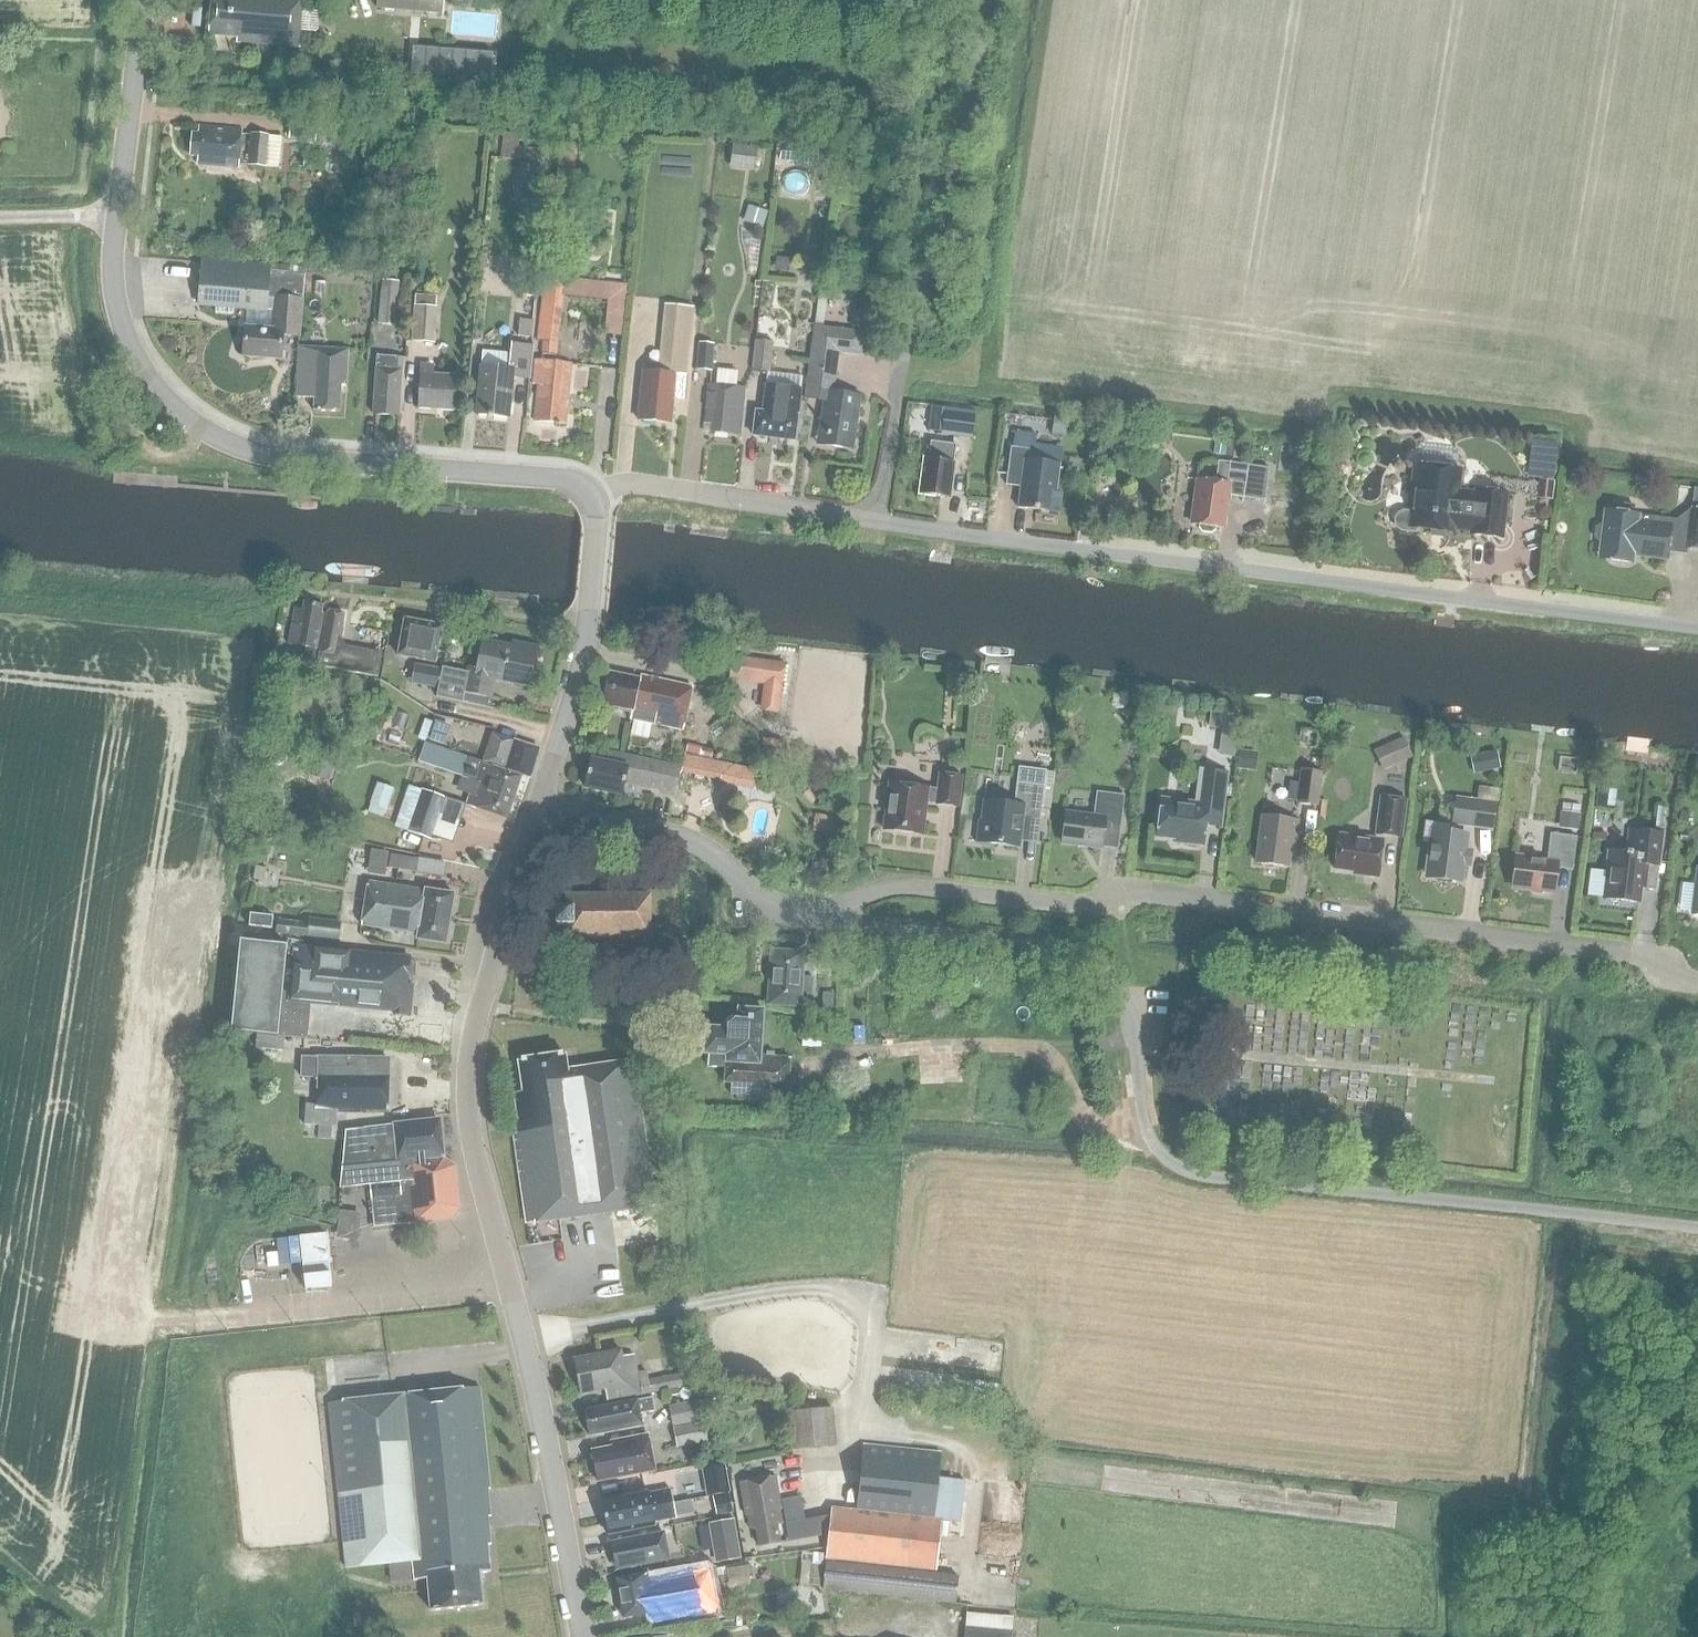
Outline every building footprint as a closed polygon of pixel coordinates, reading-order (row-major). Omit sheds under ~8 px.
[(209,36),(237,38),(236,42),(297,48),(299,31),(315,32),(318,31),(319,16),(317,13),(301,11),(302,0),(212,0),(209,36)] [(443,15),(444,0),(377,0),(376,8),(443,15)] [(317,120),(290,118),(288,139),(316,141),(317,120)] [(196,165),(238,169),(242,131),(198,127),(197,135),(192,134),(190,157),(197,158),(196,165)] [(516,160),(517,147),(519,136),(503,133),(500,158),(516,160)] [(248,166),(264,168),(267,137),(251,135),(248,166)] [(757,148),(733,145),(730,168),(754,171),(757,148)] [(534,175),(542,176),(545,151),(517,147),(516,160),(515,164),(527,165),(527,169),(534,170),(534,175)] [(831,154),(780,150),(779,160),(830,164),(831,154)] [(767,213),(748,206),(743,221),(762,228),(767,213)] [(275,298),(302,300),(304,270),(203,262),(199,305),(267,311),(268,298),(275,299),(275,298)] [(377,324),(395,326),(399,282),(381,280),(377,324)] [(626,285),(565,280),(563,297),(607,301),(604,334),(622,336),(626,285)] [(541,354),(555,356),(564,283),(544,281),(537,341),(542,342),(541,354)] [(436,297),(414,295),(411,341),(435,343),(437,308),(436,307),(436,297)] [(299,336),(302,300),(275,298),(275,299),(272,329),(245,327),(243,357),(281,360),(283,335),(299,336)] [(683,401),(694,307),(665,304),(657,373),(643,372),(637,420),(670,424),(672,399),(683,401)] [(518,337),(531,338),(532,321),(519,320),(518,337)] [(862,333),(814,327),(805,395),(824,398),(817,444),(852,449),(859,396),(833,392),(838,352),(859,355),(862,333)] [(751,371),(769,373),(772,342),(754,340),(751,371)] [(713,344),(698,343),(695,370),(711,372),(713,344)] [(529,379),(532,346),(511,344),(510,354),(482,351),(475,415),(508,419),(512,378),(529,379)] [(341,386),(345,386),(347,351),(299,348),(296,398),(314,399),(313,411),(339,413),(341,386)] [(402,358),(376,357),(372,414),(398,416),(401,371),(402,371),(402,358)] [(565,424),(571,365),(534,361),(532,384),(537,385),(533,421),(565,424)] [(432,366),(421,365),(418,409),(453,411),(455,376),(431,375),(432,366)] [(731,432),(739,433),(744,387),(708,384),(704,423),(712,424),(711,432),(731,433),(731,432)] [(752,436),(795,441),(798,416),(797,416),(800,390),(765,386),(762,412),(755,411),(752,436)] [(976,412),(944,408),(941,435),(972,439),(976,412)] [(1054,416),(1051,436),(1066,437),(1068,418),(1054,416)] [(1543,438),(1538,474),(1563,478),(1568,442),(1543,438)] [(1225,457),(1242,459),(1244,443),(1227,441),(1225,457)] [(956,445),(930,442),(928,459),(924,458),(919,495),(949,499),(956,445)] [(1213,454),(1225,455),(1226,443),(1215,442),(1213,454)] [(1018,508),(1059,513),(1061,494),(1055,493),(1059,466),(1028,462),(1029,450),(1010,448),(1007,475),(1022,477),(1018,508)] [(1247,466),(1217,462),(1214,483),(1198,480),(1192,525),(1198,525),(1198,528),(1201,532),(1210,533),(1214,530),(1214,528),(1221,529),(1226,495),(1243,498),(1247,466)] [(1476,491),(1476,495),(1456,492),(1459,471),(1417,466),(1417,470),(1412,470),(1410,489),(1415,490),(1412,513),(1403,512),(1398,514),(1395,518),(1395,523),(1397,528),(1401,531),(1415,532),(1416,528),(1451,532),(1452,528),(1472,530),(1471,534),(1500,538),(1505,494),(1476,491)] [(1554,481),(1538,480),(1537,498),(1552,500),(1554,481)] [(1634,515),(1635,511),(1635,509),(1634,507),(1634,505),(1622,504),(1620,505),(1620,508),(1619,510),(1618,513),(1605,511),(1603,526),(1598,526),(1594,528),(1593,537),(1596,541),(1601,541),(1598,559),(1631,564),(1632,555),(1666,559),(1671,526),(1637,522),(1637,515),(1634,515)] [(1691,509),(1686,549),(1697,550),(1697,510),(1691,509)] [(322,606),(304,602),(303,610),(296,608),(289,644),(304,647),(302,661),(316,664),(326,614),(321,613),(322,606)] [(320,655),(320,670),(378,680),(382,653),(340,646),(341,638),(340,638),(342,630),(340,630),(343,614),(327,611),(319,655),(320,655)] [(398,656),(435,662),(437,651),(441,627),(404,620),(400,644),(398,656)] [(511,648),(482,642),(477,669),(469,667),(468,673),(441,667),(440,669),(436,698),(463,702),(464,693),(491,698),(495,679),(529,685),(536,648),(512,643),(511,648)] [(728,680),(781,687),(785,663),(731,656),(728,680)] [(411,683),(437,688),(440,669),(414,665),(411,683)] [(639,680),(609,674),(603,703),(606,705),(631,711),(629,721),(682,731),(691,688),(640,677),(639,680)] [(1120,712),(1130,723),(1144,710),(1134,699),(1120,712)] [(415,750),(420,717),(396,713),(394,726),(378,723),(375,743),(415,750)] [(1238,731),(1239,716),(1210,713),(1209,728),(1222,729),(1238,731)] [(444,746),(447,736),(432,731),(429,741),(444,746)] [(539,749),(492,734),(483,762),(530,777),(539,749)] [(323,737),(315,772),(339,778),(348,743),(323,737)] [(765,738),(762,759),(780,761),(783,741),(765,738)] [(1413,758),(1403,738),(1387,745),(1397,765),(1413,758)] [(462,774),(467,757),(424,743),(418,760),(462,774)] [(701,747),(687,744),(686,753),(699,756),(701,747)] [(712,751),(702,749),(700,755),(711,758),(712,751)] [(1237,768),(1255,771),(1258,752),(1239,749),(1237,768)] [(1469,756),(1473,773),(1500,768),(1496,750),(1469,756)] [(659,792),(674,795),(680,768),(608,753),(606,764),(591,761),(585,789),(621,797),(625,780),(660,788),(659,792)] [(506,819),(521,777),(468,759),(462,777),(474,781),(466,805),(506,819)] [(758,771),(724,763),(720,781),(720,783),(754,790),(758,771)] [(1039,819),(1044,786),(1046,771),(1019,767),(1014,805),(983,801),(981,821),(978,821),(976,841),(1019,847),(1023,817),(1039,819)] [(1220,827),(1224,801),(1227,773),(1205,770),(1200,804),(1161,799),(1157,835),(1174,837),(1174,838),(1177,842),(1202,846),(1205,825),(1220,827)] [(1323,773),(1300,770),(1296,804),(1319,806),(1323,773)] [(960,776),(940,774),(938,790),(890,784),(889,790),(884,792),(883,802),(887,805),(884,830),(921,835),(925,803),(937,804),(937,805),(956,807),(960,776)] [(394,789),(376,783),(370,804),(388,810),(394,789)] [(1477,787),(1476,800),(1496,802),(1498,802),(1500,789),(1477,787)] [(1598,788),(1596,806),(1609,807),(1611,789),(1598,788)] [(444,797),(422,790),(408,832),(430,839),(444,797)] [(1104,827),(1119,829),(1123,796),(1097,793),(1094,817),(1065,813),(1062,843),(1101,847),(1104,827)] [(1383,836),(1400,838),(1405,800),(1380,797),(1375,842),(1339,838),(1340,834),(1339,833),(1334,869),(1378,875),(1383,836)] [(1451,826),(1493,831),(1496,802),(1476,800),(1455,797),(1451,826)] [(1581,814),(1560,811),(1558,829),(1579,831),(1581,814)] [(1679,822),(1687,824),(1689,812),(1681,811),(1679,822)] [(812,832),(834,835),(837,817),(814,814),(812,832)] [(1291,838),(1295,839),(1297,821),(1262,816),(1256,863),(1287,867),(1291,838)] [(1448,834),(1449,825),(1424,821),(1422,843),(1431,844),(1427,877),(1460,881),(1465,836),(1448,834)] [(461,827),(449,839),(457,848),(470,836),(461,827)] [(1659,866),(1663,834),(1633,830),(1630,853),(1609,850),(1603,899),(1638,903),(1643,864),(1659,866)] [(1557,868),(1572,870),(1576,837),(1550,834),(1547,862),(1534,860),(1534,856),(1516,854),(1511,887),(1554,892),(1557,868)] [(388,868),(416,872),(418,859),(390,854),(388,868)] [(264,882),(266,869),(255,867),(252,880),(264,882)] [(425,891),(368,882),(361,926),(417,934),(417,939),(445,944),(453,894),(425,890),(425,891)] [(567,939),(648,940),(649,899),(567,899),(567,910),(555,910),(555,928),(567,928),(567,939)] [(249,927),(271,929),(273,916),(250,914),(249,927)] [(275,934),(339,941),(341,921),(309,918),(308,923),(277,919),(275,934)] [(286,946),(240,941),(231,1031),(306,1038),(310,1001),(394,1010),(393,1015),(409,1017),(412,986),(404,985),(404,978),(409,978),(410,960),(286,947),(286,946)] [(769,1005),(799,1007),(802,954),(771,953),(769,1005)] [(834,994),(822,993),(821,1012),(833,1012),(834,994)] [(766,1053),(766,1057),(760,1056),(763,1012),(738,1010),(737,1021),(728,1021),(727,1030),(705,1029),(704,1055),(708,1055),(707,1067),(725,1068),(724,1084),(730,1084),(730,1094),(787,1098),(790,1058),(774,1057),(774,1053),(766,1053)] [(1235,1027),(1220,1026),(1217,1048),(1233,1049),(1235,1027)] [(284,1037),(256,1034),(255,1048),(261,1049),(260,1062),(281,1065),(284,1037)] [(634,1061),(566,1071),(564,1055),(518,1061),(522,1092),(514,1094),(517,1120),(514,1120),(516,1134),(513,1135),(526,1225),(654,1207),(634,1061)] [(373,1084),(389,1085),(389,1062),(386,1058),(317,1056),(317,1057),(301,1057),(301,1077),(316,1077),(316,1089),(373,1090),(373,1084)] [(388,1110),(389,1085),(373,1084),(373,1090),(316,1089),(316,1105),(305,1104),(305,1124),(317,1125),(331,1125),(336,1125),(337,1109),(341,1109),(341,1112),(358,1112),(359,1109),(388,1110)] [(343,1188),(369,1186),(399,1183),(408,1182),(408,1177),(411,1177),(410,1170),(409,1160),(444,1158),(440,1119),(393,1124),(393,1125),(345,1130),(337,1181),(338,1184),(339,1186),(343,1188)] [(331,1139),(331,1125),(317,1125),(317,1139),(331,1139)] [(373,1228),(450,1220),(459,1209),(455,1166),(444,1158),(409,1160),(410,1170),(411,1177),(408,1177),(408,1182),(399,1183),(401,1195),(370,1198),(373,1228)] [(370,1197),(370,1198),(401,1195),(399,1183),(369,1186),(370,1197)] [(622,1358),(621,1352),(574,1360),(581,1395),(606,1391),(607,1399),(640,1392),(634,1356),(622,1358)] [(479,1387),(330,1402),(347,1568),(413,1562),(415,1580),(427,1579),(430,1611),(482,1605),(479,1573),(490,1572),(487,1546),(490,1545),(487,1517),(490,1517),(487,1489),(489,1489),(479,1387)] [(726,1397),(701,1402),(704,1418),(711,1417),(711,1413),(729,1409),(726,1397)] [(588,1436),(641,1426),(639,1414),(654,1411),(652,1399),(584,1411),(588,1436)] [(668,1407),(672,1426),(703,1420),(699,1401),(668,1407)] [(787,1413),(790,1451),(837,1447),(833,1409),(787,1413)] [(673,1429),(677,1448),(707,1442),(703,1423),(673,1429)] [(592,1452),(597,1482),(654,1471),(648,1436),(611,1443),(612,1448),(592,1452)] [(823,1589),(837,1591),(956,1604),(959,1577),(835,1563),(835,1559),(937,1570),(942,1520),(933,1519),(940,1453),(864,1445),(857,1510),(832,1508),(831,1515),(785,1523),(789,1541),(829,1534),(827,1552),(826,1558),(823,1589)] [(730,1493),(725,1466),(708,1469),(712,1496),(730,1493)] [(755,1530),(758,1547),(779,1543),(776,1525),(781,1524),(779,1510),(780,1509),(775,1478),(739,1484),(745,1517),(748,1516),(750,1530),(755,1530)] [(605,1518),(673,1505),(670,1490),(653,1494),(653,1498),(649,1499),(648,1491),(601,1500),(605,1518)] [(730,1495),(717,1497),(712,1498),(716,1516),(733,1513),(730,1495)] [(673,1505),(605,1518),(608,1535),(655,1526),(653,1518),(657,1518),(658,1522),(675,1518),(673,1505)] [(741,1560),(734,1519),(708,1524),(715,1564),(741,1560)] [(669,1560),(664,1534),(611,1544),(616,1570),(669,1560)] [(652,1613),(654,1624),(715,1613),(707,1571),(647,1582),(646,1576),(616,1581),(623,1618),(652,1613)] [(967,1614),(966,1627),(965,1627),(964,1636),(1011,1636),(1013,1618),(967,1614)]
